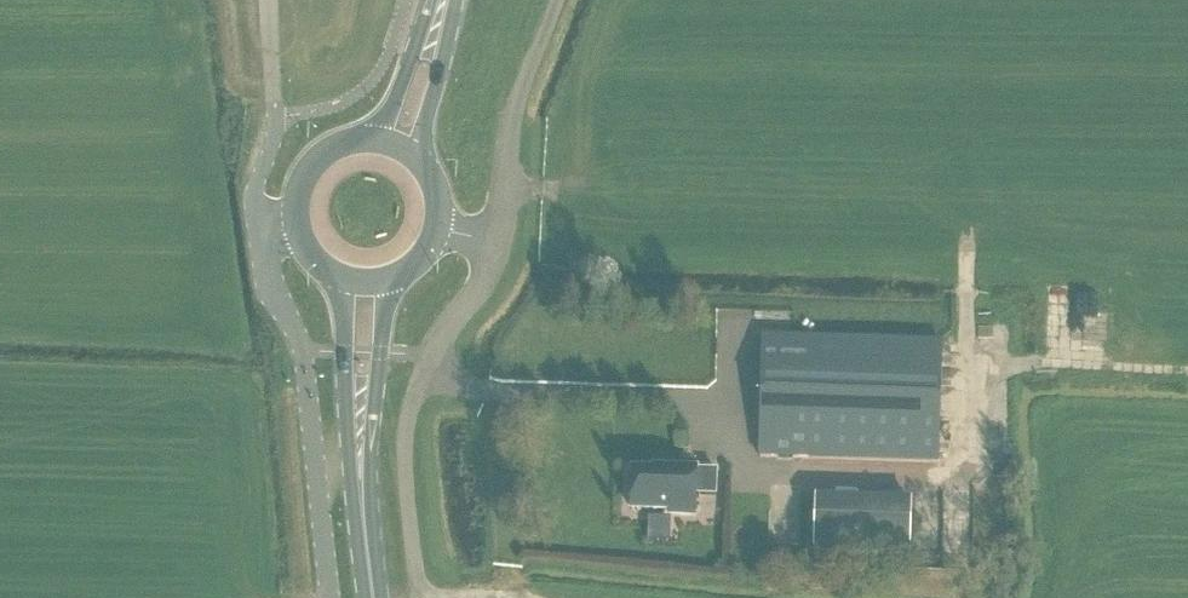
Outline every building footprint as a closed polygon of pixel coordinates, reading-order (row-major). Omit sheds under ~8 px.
[(1076,287),(1049,285),(1047,332),(1074,333),(1076,287)] [(759,456),(937,462),(941,341),(794,337),(763,336),(759,456)] [(671,471),(633,470),(631,510),(669,511),(669,515),(694,516),(695,494),(716,495),(716,471),(696,470),(696,469),(671,468),(671,471)] [(952,512),(953,486),(939,486),(938,511),(952,512)] [(910,505),(815,501),(814,550),(909,553),(910,505)]
